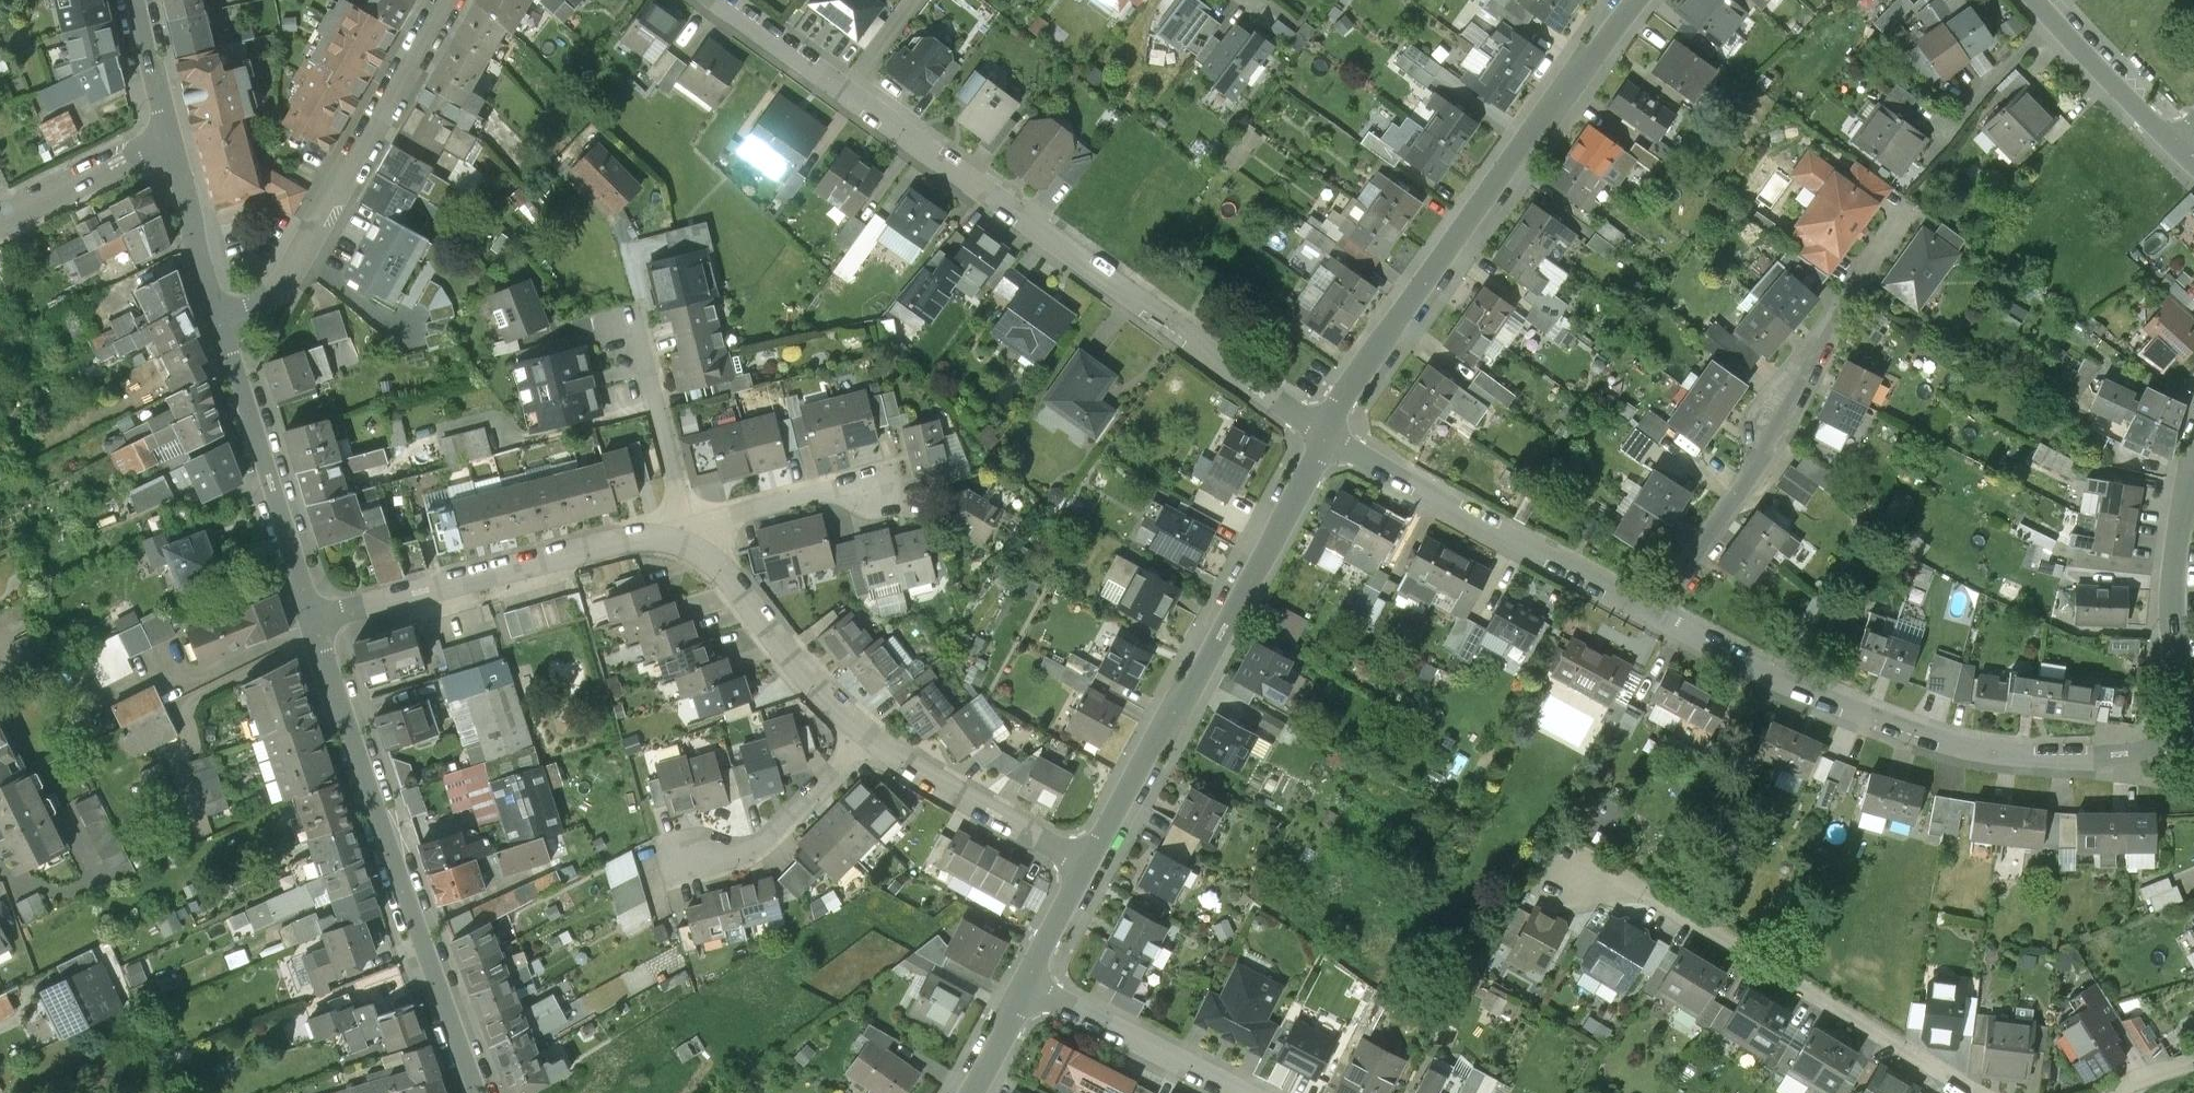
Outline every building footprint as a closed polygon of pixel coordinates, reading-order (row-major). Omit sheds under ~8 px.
[(67,30),(110,19),(106,0),(60,0),(67,30)] [(169,19),(210,10),(208,0),(164,0),(169,19)] [(311,58),(307,56),(295,79),(302,83),(291,103),(294,104),(283,122),(294,129),(292,133),(305,140),(307,136),(330,149),(399,28),(349,0),(341,0),(336,10),(331,7),(319,28),(326,32),(311,58)] [(408,0),(349,0),(399,28),(414,3),(408,0)] [(477,0),(475,0),(454,37),(490,57),(506,28),(477,0)] [(506,28),(512,34),(531,0),(477,0),(506,28)] [(551,11),(562,0),(538,0),(551,11)] [(565,8),(566,2),(564,0),(562,0),(551,11),(569,28),(577,20),(565,8)] [(649,0),(648,0),(621,39),(653,62),(656,64),(666,49),(684,25),(649,0)] [(874,0),(813,0),(811,3),(854,35),(857,37),(875,14),(881,5),(874,0)] [(1147,34),(1166,40),(1180,50),(1184,46),(1187,48),(1211,16),(1208,14),(1211,8),(1200,0),(1160,0),(1158,2),(1150,17),(1147,34)] [(1517,2),(1527,9),(1534,0),(1519,0),(1517,2)] [(1527,9),(1559,32),(1579,3),(1575,0),(1534,0),(1527,9)] [(1696,0),(1684,0),(1675,11),(1698,30),(1699,31),(1700,30),(1718,45),(1719,44),(1731,29),(1696,0)] [(1731,29),(1744,14),(1745,13),(1729,0),(1696,0),(1731,29)] [(1745,13),(1744,14),(1745,15),(1754,3),(1750,0),(1729,0),(1745,13)] [(1754,3),(1761,10),(1770,0),(1750,0),(1754,3)] [(1873,23),(1884,34),(1913,4),(1909,0),(1895,0),(1873,23)] [(1927,0),(1925,0),(1922,2),(1926,8),(1920,12),(1934,33),(1918,43),(1939,75),(1966,57),(1927,0)] [(1955,18),(1943,0),(1937,0),(1935,2),(1934,0),(1927,0),(1966,57),(1992,39),(1971,8),(1955,18)] [(1526,24),(1504,8),(1496,19),(1502,23),(1519,35),(1526,24)] [(169,19),(178,57),(217,48),(217,47),(254,39),(251,26),(214,34),(210,10),(169,19)] [(875,14),(857,37),(854,35),(851,38),(865,48),(885,22),(875,14)] [(1211,16),(1187,48),(1197,55),(1213,35),(1221,24),(1211,16)] [(110,19),(67,30),(74,58),(54,65),(59,82),(118,54),(110,19)] [(1316,30),(1305,22),(1298,32),(1308,40),(1316,30)] [(1519,35),(1502,23),(1492,38),(1502,45),(1492,59),(1524,82),(1544,53),(1519,35)] [(1205,67),(1204,69),(1218,80),(1214,84),(1233,98),(1272,45),(1254,32),(1251,36),(1237,26),(1224,43),(1205,67)] [(1718,45),(1700,30),(1699,31),(1698,30),(1689,41),(1711,56),(1720,45),(1719,44),(1718,45)] [(1197,55),(1195,59),(1205,67),(1224,43),(1213,35),(1197,55)] [(490,57),(454,37),(436,69),(471,89),(490,57)] [(927,40),(915,56),(905,49),(902,53),(896,53),(888,64),(889,72),(901,81),(908,81),(913,84),(914,91),(918,94),(924,93),(926,90),(950,60),(950,52),(933,39),(927,40)] [(688,65),(678,79),(680,80),(695,91),(698,87),(717,100),(742,66),(706,40),(688,65)] [(1425,85),(1442,63),(1412,40),(1395,61),(1425,85)] [(1713,66),(1675,40),(1662,59),(1666,62),(1657,75),(1691,98),(1713,66)] [(246,41),(217,48),(178,57),(195,130),(246,116),(255,114),(248,86),(252,85),(246,60),(251,59),(246,41)] [(1939,75),(1918,43),(1906,51),(1928,83),(1939,75)] [(656,64),(653,62),(646,73),(659,82),(677,57),(666,49),(656,64)] [(59,82),(42,91),(50,108),(78,95),(75,89),(85,84),(93,101),(126,85),(118,54),(59,82)] [(659,82),(658,84),(670,92),(680,80),(678,79),(688,65),(677,57),(659,82)] [(1479,76),(1471,87),(1504,110),(1524,82),(1492,59),(1479,76)] [(950,60),(926,90),(937,99),(961,68),(950,60)] [(471,89),(436,69),(417,102),(467,131),(485,99),(482,96),(471,89)] [(1479,76),(1469,69),(1462,80),(1471,87),(1479,76)] [(1016,102),(975,70),(955,96),(971,108),(959,123),(981,140),(985,142),(1005,117),(1016,102)] [(2019,72),(2000,91),(2010,100),(2023,87),(2024,89),(2029,83),(2019,72)] [(1762,74),(1754,83),(1760,89),(1769,81),(1762,74)] [(1676,115),(1626,80),(1607,107),(1656,141),(1657,141),(1658,140),(1676,115)] [(1918,98),(1896,83),(1889,93),(1910,109),(1918,98)] [(2010,100),(1982,126),(1999,143),(2039,104),(2024,89),(2023,87),(2010,100)] [(1435,93),(1427,104),(1437,112),(1445,100),(1435,93)] [(1910,109),(1889,93),(1881,104),(1903,120),(1910,109)] [(779,97),(748,140),(774,159),(766,170),(785,184),(786,185),(795,173),(826,131),(779,97)] [(1437,112),(1425,129),(1457,152),(1477,123),(1445,100),(1437,112)] [(417,102),(400,131),(440,153),(443,148),(459,157),(460,155),(472,133),(467,131),(417,102)] [(1881,104),(1867,123),(1912,155),(1926,136),(1903,120),(1881,104)] [(2039,104),(1999,143),(2015,160),(2042,134),(2055,121),(2054,120),(2039,104)] [(68,111),(42,124),(52,145),(79,133),(68,111)] [(2060,115),(2054,120),(2055,121),(2042,134),(2052,143),(2070,125),(2060,115)] [(246,116),(195,130),(214,202),(228,199),(232,201),(237,202),(240,201),(243,200),(246,197),(249,193),(265,189),(258,164),(246,116)] [(1005,117),(985,142),(981,140),(978,143),(993,154),(1016,125),(1005,117)] [(1912,155),(1867,123),(1853,142),(1898,175),(1912,155)] [(1057,134),(1043,124),(1032,124),(1016,145),(1012,145),(1008,150),(1009,158),(1012,160),(1009,164),(1019,171),(1021,168),(1031,175),(1028,178),(1037,185),(1047,185),(1055,174),(1071,153),(1070,152),(1057,143),(1057,134)] [(1590,127),(1570,155),(1601,177),(1613,159),(1625,168),(1633,157),(1590,127)] [(1457,152),(1425,129),(1412,147),(1405,157),(1437,180),(1457,152)] [(1402,139),(1395,150),(1405,157),(1412,147),(1402,139)] [(1676,153),(1658,140),(1657,141),(1656,141),(1649,151),(1668,165),(1676,153)] [(1071,153),(1055,174),(1073,188),(1096,156),(1078,142),(1070,152),(1071,153)] [(431,167),(392,145),(377,172),(416,194),(434,204),(441,208),(453,186),(454,186),(446,181),(428,172),(431,167)] [(603,164),(591,152),(573,170),(615,211),(640,186),(610,157),(603,164)] [(465,158),(460,155),(459,157),(459,158),(452,170),(477,184),(483,175),(465,158)] [(1601,177),(1570,155),(1550,183),(1592,213),(1600,203),(1588,194),(1601,177)] [(842,156),(817,189),(838,205),(843,200),(858,211),(882,179),(860,162),(856,166),(842,156)] [(1887,183),(1856,161),(1847,175),(1859,184),(1854,191),(1873,204),(1887,183)] [(1844,179),(1822,163),(1796,198),(1809,207),(1800,220),(1802,221),(1800,224),(1800,225),(1793,235),(1807,245),(1830,262),(1837,252),(1838,253),(1849,238),(1850,239),(1864,220),(1863,219),(1873,204),(1854,191),(1859,184),(1847,175),(1844,179)] [(307,190),(258,164),(265,189),(275,194),(297,207),(307,190)] [(477,184),(452,170),(446,181),(454,186),(453,186),(471,196),(477,184)] [(416,194),(377,172),(361,202),(380,211),(400,223),(416,194)] [(1379,172),(1371,183),(1381,190),(1389,179),(1379,172)] [(785,184),(775,197),(787,205),(805,180),(795,173),(786,185),(785,184)] [(1381,190),(1369,208),(1401,230),(1421,202),(1389,179),(1381,190)] [(150,186),(113,204),(114,207),(98,215),(95,216),(107,241),(123,233),(161,214),(150,186)] [(946,215),(913,190),(888,223),(888,224),(888,225),(879,237),(881,238),(912,261),(946,215)] [(297,207),(275,194),(270,203),(293,215),(297,207)] [(69,244),(65,235),(53,241),(64,263),(78,256),(95,247),(107,241),(95,216),(98,215),(93,203),(72,213),(87,243),(83,245),(79,238),(69,244)] [(434,204),(427,217),(434,221),(441,208),(434,204)] [(1576,236),(1534,205),(1514,233),(1545,255),(1557,239),(1568,247),(1576,236)] [(1356,226),(1349,237),(1356,242),(1381,259),(1401,230),(1369,208),(1356,226)] [(428,241),(429,239),(400,223),(380,211),(344,274),(362,284),(359,289),(371,296),(374,291),(388,299),(394,288),(400,291),(419,257),(415,255),(424,239),(428,241)] [(161,214),(123,233),(129,247),(137,263),(171,246),(161,214)] [(849,251),(834,271),(848,282),(881,238),(879,237),(888,225),(888,224),(888,223),(876,214),(849,251)] [(850,217),(833,239),(849,251),(865,228),(850,217)] [(1346,219),(1339,228),(1334,225),(1326,236),(1336,244),(1349,253),(1356,242),(1349,237),(1356,226),(1346,219)] [(707,221),(667,232),(674,258),(700,251),(701,254),(714,251),(707,221)] [(1966,240),(1942,223),(1931,237),(1955,254),(1966,240)] [(978,227),(951,264),(961,271),(966,275),(970,270),(984,280),(990,271),(1005,250),(1007,248),(978,227)] [(1326,236),(1313,227),(1305,238),(1329,254),(1336,244),(1326,236)] [(1923,231),(1885,283),(1918,306),(1955,254),(1931,237),(1923,231)] [(107,241),(95,247),(78,256),(83,268),(129,247),(123,233),(107,241)] [(1545,255),(1514,233),(1494,261),(1531,288),(1537,292),(1538,290),(1544,294),(1546,290),(1552,295),(1568,273),(1562,268),(1562,267),(1545,255)] [(1830,262),(1807,245),(1799,255),(1823,272),(1830,262)] [(1799,255),(1789,248),(1778,261),(1789,270),(1787,273),(1809,292),(1825,273),(1823,272),(1799,255)] [(1005,250),(990,271),(1001,278),(1009,268),(1016,258),(1005,250)] [(674,258),(650,264),(661,310),(712,297),(701,254),(700,251),(674,258)] [(1778,261),(1776,259),(1774,262),(1761,251),(1748,267),(1760,278),(1749,291),(1791,327),(1816,298),(1809,292),(1787,273),(1789,270),(1778,261)] [(1377,288),(1333,257),(1326,268),(1337,275),(1324,293),(1357,317),(1377,288)] [(1200,267),(1188,258),(1183,264),(1195,273),(1200,267)] [(932,277),(921,270),(896,299),(907,308),(908,306),(912,309),(911,311),(922,319),(923,317),(929,321),(948,296),(945,294),(961,271),(951,264),(946,260),(939,270),(937,269),(932,277)] [(178,268),(137,289),(149,312),(137,318),(135,319),(140,329),(189,305),(178,268)] [(1028,282),(1009,268),(1001,278),(993,290),(1012,304),(1012,303),(1011,302),(1025,283),(1026,284),(1028,282)] [(410,295),(436,307),(447,284),(421,272),(410,295)] [(528,280),(508,287),(509,290),(491,297),(496,310),(494,311),(500,327),(503,326),(508,339),(526,331),(527,334),(547,326),(540,309),(542,308),(537,296),(535,297),(528,280)] [(1026,284),(1025,283),(1011,302),(1012,303),(1012,304),(994,329),(1024,351),(1018,359),(1032,369),(1046,350),(1068,320),(1050,307),(1052,304),(1051,298),(1045,293),(1040,294),(1026,284)] [(1515,308),(1486,287),(1465,316),(1494,337),(1515,308)] [(1552,295),(1546,290),(1544,294),(1538,290),(1537,292),(1531,288),(1523,298),(1555,321),(1567,305),(1552,295)] [(1791,327),(1749,291),(1739,303),(1750,312),(1736,329),(1763,353),(1767,356),(1791,327)] [(2191,313),(2169,292),(2159,302),(2161,304),(2163,303),(2183,322),(2191,313)] [(1357,317),(1324,293),(1311,312),(1300,304),(1293,314),(1337,346),(1357,317)] [(712,297),(661,310),(664,322),(673,319),(677,335),(719,324),(712,297)] [(2143,325),(2156,336),(2142,351),(2161,366),(2172,355),(2170,353),(2172,351),(2179,358),(2186,351),(2188,352),(2193,345),(2192,344),(2193,342),(2193,332),(2183,322),(2163,303),(2161,304),(2143,325)] [(140,329),(133,333),(139,345),(155,337),(158,342),(151,345),(157,356),(196,337),(200,335),(189,305),(140,329)] [(2020,323),(1995,307),(1989,317),(2013,333),(2020,323)] [(342,309),(313,319),(323,345),(324,344),(325,346),(351,336),(342,309)] [(132,310),(112,320),(116,329),(90,342),(95,351),(114,342),(115,343),(133,333),(140,329),(135,319),(137,318),(132,310)] [(1494,337),(1465,316),(1445,344),(1474,365),(1494,337)] [(1884,332),(1861,317),(1855,328),(1878,342),(1884,332)] [(1736,329),(1731,334),(1715,320),(1704,333),(1725,349),(1750,369),(1763,353),(1736,329)] [(719,324),(677,335),(681,350),(672,352),(675,365),(726,352),(719,324)] [(133,333),(115,343),(114,342),(95,351),(100,361),(119,351),(121,355),(139,345),(133,333)] [(196,337),(157,356),(168,378),(175,393),(207,377),(200,364),(207,360),(196,337)] [(517,337),(492,344),(495,355),(520,349),(517,337)] [(1725,349),(1709,337),(1702,345),(1718,357),(1725,349)] [(2103,350),(2081,338),(2066,366),(2088,379),(2103,350)] [(323,345),(269,364),(272,373),(269,374),(277,396),(316,382),(311,370),(331,363),(325,346),(324,344),(323,345)] [(539,346),(515,352),(519,364),(542,358),(539,346)] [(519,364),(515,365),(532,431),(600,414),(583,348),(542,358),(519,364)] [(1079,349),(1043,399),(1095,436),(1113,410),(1097,399),(1115,375),(1079,349)] [(726,352),(675,365),(682,390),(712,382),(732,377),(732,376),(726,352)] [(1746,383),(1713,360),(1700,378),(1704,381),(1695,395),(1723,415),(1746,383)] [(1880,376),(1847,360),(1833,388),(1865,405),(1866,405),(1880,376)] [(1489,408),(1430,366),(1409,394),(1438,415),(1445,420),(1452,409),(1476,426),(1489,408)] [(2088,379),(2066,366),(2056,383),(2066,388),(2064,391),(2077,399),(2088,379)] [(1508,391),(1480,370),(1472,381),(1501,401),(1508,391)] [(732,377),(712,382),(715,397),(753,387),(749,372),(732,376),(732,377)] [(175,393),(168,396),(174,408),(150,420),(156,432),(174,423),(215,403),(207,377),(175,393)] [(2182,403),(2146,386),(2138,402),(2131,399),(2133,394),(2102,379),(2096,392),(2173,429),(2182,403)] [(1833,388),(1832,388),(1817,418),(1822,420),(1821,423),(1820,422),(1812,438),(1839,451),(1847,436),(1846,435),(1848,433),(1851,435),(1866,405),(1865,405),(1833,388)] [(894,391),(881,394),(887,419),(900,416),(894,391)] [(867,392),(834,400),(846,447),(879,439),(876,428),(868,398),(867,392)] [(2173,429),(2096,392),(2089,406),(2120,421),(2123,415),(2131,418),(2122,436),(2168,457),(2173,429)] [(881,394),(868,398),(876,428),(889,425),(887,419),(881,394)] [(1438,415),(1409,394),(1389,422),(1418,443),(1438,415)] [(1695,395),(1686,407),(1681,404),(1669,422),(1670,423),(1702,445),(1723,415),(1695,395)] [(834,400),(801,409),(810,445),(813,456),(846,447),(834,400)] [(215,403),(174,423),(180,436),(188,451),(224,433),(215,403)] [(2088,413),(2071,405),(2065,416),(2083,425),(2088,413)] [(1669,422),(1650,409),(1636,428),(1656,442),(1670,423),(1669,422)] [(802,414),(789,418),(797,448),(810,445),(802,414)] [(775,415),(742,424),(754,471),(787,462),(785,452),(777,421),(775,415)] [(797,448),(789,418),(777,421),(785,452),(797,448)] [(330,419),(286,431),(297,470),(339,459),(341,459),(330,419)] [(401,419),(386,423),(391,446),(407,443),(401,419)] [(150,420),(124,433),(130,445),(156,432),(150,420)] [(936,420),(902,429),(914,476),(927,473),(949,467),(948,465),(936,420)] [(130,445),(79,471),(90,494),(100,489),(103,497),(125,487),(122,481),(160,463),(154,449),(180,436),(174,423),(130,445)] [(742,424),(708,432),(709,437),(697,440),(707,478),(720,475),(721,479),(754,471),(742,424)] [(1656,442),(1636,428),(1622,448),(1641,462),(1656,442)] [(1232,429),(1207,475),(1234,490),(1238,492),(1263,445),(1232,429)] [(481,430),(446,440),(453,465),(487,456),(481,430)] [(698,435),(680,439),(691,482),(707,478),(697,440),(697,436),(698,436),(698,435)] [(8,459),(0,442),(0,463),(8,459)] [(2082,462),(2040,442),(2032,458),(2073,479),(2082,462)] [(227,444),(190,463),(199,480),(207,497),(242,480),(227,444)] [(341,459),(339,459),(342,469),(349,467),(350,473),(394,461),(392,454),(388,455),(385,447),(341,459)] [(628,449),(603,455),(605,463),(614,499),(639,493),(637,484),(631,461),(628,449)] [(1832,474),(1801,452),(1791,465),(1823,488),(1832,474)] [(643,458),(631,461),(637,484),(649,481),(643,458)] [(339,459),(297,470),(307,503),(349,492),(342,469),(339,459)] [(190,463),(83,514),(93,535),(177,494),(175,491),(199,480),(190,463)] [(605,463),(580,470),(591,514),(616,507),(614,499),(605,463)] [(949,467),(927,473),(930,484),(959,477),(955,463),(948,465),(949,467)] [(1823,488),(1791,465),(1777,485),(1804,504),(1806,501),(1828,516),(1840,500),(1823,488)] [(580,470),(554,477),(565,520),(591,514),(580,470)] [(1690,492),(1655,470),(1643,488),(1648,491),(1639,505),(1669,524),(1690,492)] [(1234,490),(1207,475),(1200,488),(1227,503),(1234,490)] [(554,477),(529,483),(540,527),(565,520),(554,477)] [(1004,479),(994,477),(983,496),(1004,509),(1013,493),(1007,489),(1004,479)] [(2140,486),(2087,477),(2085,491),(2099,493),(2095,514),(2134,521),(2140,486)] [(529,483),(503,489),(515,533),(540,527),(529,483)] [(1886,516),(1905,521),(1914,492),(1895,486),(1886,516)] [(968,488),(941,495),(950,531),(961,529),(969,534),(972,545),(986,541),(1004,509),(983,496),(968,488)] [(503,489),(478,496),(489,540),(515,533),(503,489)] [(1339,490),(1314,536),(1326,543),(1332,531),(1351,541),(1370,507),(1339,490)] [(349,492),(307,503),(321,545),(339,539),(341,546),(351,543),(348,536),(365,531),(367,530),(361,513),(354,491),(349,492)] [(478,496),(452,502),(464,546),(489,540),(478,496)] [(1524,497),(1515,517),(1526,522),(1535,501),(1524,497)] [(452,502),(427,509),(438,553),(464,546),(452,502)] [(1221,523),(1189,505),(1183,517),(1212,532),(1211,533),(1215,535),(1221,523)] [(1669,524),(1639,505),(1630,518),(1626,516),(1614,534),(1649,556),(1669,524)] [(405,574),(382,506),(361,513),(367,530),(365,531),(376,562),(369,565),(372,573),(379,571),(382,581),(400,577),(405,574)] [(1402,523),(1370,506),(1351,541),(1342,559),(1373,575),(1383,558),(1402,523)] [(1183,517),(1164,507),(1157,520),(1147,515),(1135,536),(1168,554),(1166,558),(1172,562),(1174,557),(1193,567),(1211,533),(1212,532),(1183,517)] [(1787,532),(1757,510),(1737,536),(1767,558),(1787,532)] [(2134,521),(2095,514),(2091,535),(2078,533),(2075,546),(2128,555),(2134,521)] [(823,515),(790,524),(802,571),(833,563),(835,562),(831,545),(823,515)] [(1602,523),(1591,517),(1581,535),(1592,541),(1602,523)] [(2021,521),(2015,533),(2050,548),(2055,536),(2021,521)] [(790,524),(757,532),(760,545),(766,571),(769,579),(802,571),(790,524)] [(937,528),(924,531),(930,556),(943,553),(937,528)] [(890,530),(856,539),(862,564),(868,585),(900,577),(901,577),(891,539),(892,539),(890,530)] [(892,539),(891,539),(901,577),(900,577),(902,586),(936,577),(930,556),(924,531),(892,539)] [(205,532),(167,546),(162,534),(146,541),(155,565),(170,560),(180,586),(221,571),(223,569),(224,566),(224,563),(222,560),(220,558),(217,558),(214,558),(205,532)] [(1314,536),(1303,556),(1315,562),(1326,543),(1314,536)] [(1737,536),(1718,561),(1748,583),(1767,558),(1737,536)] [(1417,553),(1413,550),(1408,559),(1413,562),(1397,590),(1428,607),(1438,588),(1457,553),(1426,537),(1417,553)] [(856,539),(843,542),(849,567),(862,564),(856,539)] [(843,542),(831,545),(835,562),(833,563),(835,571),(849,567),(843,542)] [(760,545),(748,548),(754,574),(766,571),(760,545)] [(1457,553),(1438,588),(1457,598),(1450,613),(1459,618),(1462,620),(1464,617),(1489,571),(1457,553)] [(1178,588),(1116,555),(1106,573),(1129,585),(1119,605),(1154,624),(1166,602),(1170,604),(1178,588)] [(642,572),(615,581),(620,594),(646,586),(646,585),(642,572)] [(2125,574),(2102,573),(2102,584),(2124,585),(2125,574)] [(272,581),(249,590),(254,603),(277,594),(272,581)] [(646,586),(620,594),(607,598),(615,622),(625,619),(624,617),(662,605),(661,604),(654,582),(646,585),(646,586)] [(1366,582),(1354,605),(1369,613),(1377,597),(1381,590),(1366,582)] [(2124,587),(2077,585),(2075,622),(2123,624),(2124,587)] [(579,591),(568,595),(574,618),(586,615),(579,591)] [(254,603),(189,629),(203,664),(288,630),(277,594),(254,603)] [(567,594),(555,598),(562,623),(575,619),(574,618),(568,595),(567,594)] [(1389,603),(1377,597),(1369,613),(1365,620),(1377,626),(1389,603)] [(132,598),(110,609),(122,633),(143,622),(132,598)] [(555,598),(542,601),(549,626),(562,623),(555,598)] [(1542,619),(1503,598),(1487,629),(1526,650),(1542,619)] [(662,605),(624,617),(625,619),(632,641),(642,637),(642,636),(679,624),(679,623),(671,600),(661,604),(662,605)] [(542,601),(530,605),(537,630),(549,626),(542,601)] [(530,605),(517,609),(524,634),(537,630),(530,605)] [(1287,607),(1278,628),(1298,637),(1307,616),(1287,607)] [(517,609),(505,612),(512,637),(524,634),(517,609)] [(832,609),(811,625),(819,635),(840,620),(832,609)] [(840,620),(819,635),(844,667),(850,662),(850,661),(873,644),(873,643),(849,612),(840,620)] [(1459,618),(1443,646),(1458,654),(1475,623),(1464,617),(1462,620),(1459,618)] [(679,624),(642,636),(642,637),(649,659),(659,656),(659,655),(696,643),(696,641),(689,619),(679,623),(679,624)] [(122,633),(107,640),(118,663),(155,645),(143,622),(122,633)] [(1458,654),(1457,656),(1469,663),(1487,630),(1475,623),(1458,654)] [(413,625),(355,642),(366,683),(425,666),(413,625)] [(1891,636),(1864,627),(1852,662),(1879,671),(1891,636)] [(493,634),(443,649),(440,639),(427,642),(435,667),(447,664),(450,674),(500,659),(493,634)] [(1099,667),(1098,670),(1099,670),(1132,687),(1150,653),(1116,635),(1099,667)] [(1917,645),(1891,636),(1879,671),(1905,680),(1917,645)] [(696,643),(659,655),(659,656),(666,678),(677,675),(676,674),(714,662),(713,660),(706,638),(696,641),(696,643)] [(873,644),(850,661),(850,662),(874,692),(885,684),(904,669),(902,668),(880,638),(873,643),(873,644)] [(1610,661),(1572,640),(1553,675),(1609,706),(1631,665),(1613,655),(1610,661)] [(1290,659),(1257,642),(1237,678),(1271,696),(1272,694),(1282,699),(1297,672),(1287,666),(1290,659)] [(84,651),(73,656),(80,669),(90,664),(84,651)] [(1099,667),(1074,653),(1066,668),(1093,682),(1099,670),(1098,670),(1099,667)] [(1962,663),(1937,654),(1928,689),(1953,698),(1961,665),(1962,663)] [(714,662),(676,674),(677,675),(684,697),(693,694),(693,693),(731,681),(731,679),(723,657),(713,660),(714,662)] [(1066,668),(1047,657),(1040,669),(1084,693),(1085,693),(1086,694),(1093,682),(1066,668)] [(295,658),(244,684),(261,736),(265,738),(266,737),(316,720),(315,716),(316,715),(313,704),(311,704),(308,696),(309,695),(305,684),(304,684),(302,676),(303,675),(300,664),(298,664),(296,659),(295,658)] [(1953,698),(1952,703),(1968,705),(1974,666),(1961,665),(1953,698)] [(904,669),(885,684),(893,694),(914,678),(905,666),(902,668),(904,669)] [(1698,684),(1667,668),(1650,700),(1681,716),(1698,684)] [(2037,675),(2010,672),(2008,682),(1981,678),(1977,706),(2032,714),(2037,675)] [(2098,684),(2037,675),(2032,714),(2093,722),(2095,708),(2098,684)] [(731,681),(693,693),(693,694),(700,715),(722,708),(747,700),(748,699),(741,676),(731,679),(731,681)] [(914,678),(893,694),(901,705),(922,688),(914,678)] [(922,688),(901,705),(925,736),(938,727),(937,727),(955,713),(955,712),(931,682),(922,688)] [(1681,716),(1671,734),(1701,750),(1708,737),(1710,738),(1729,701),(1698,684),(1681,716)] [(2126,688),(2098,684),(2095,708),(2122,712),(2126,688)] [(156,686),(74,726),(83,745),(165,705),(156,686)] [(1086,694),(1085,693),(1084,693),(1066,726),(1083,736),(1084,732),(1102,742),(1118,711),(1086,694)] [(426,698),(377,714),(388,748),(429,735),(423,717),(431,715),(426,698)] [(1293,710),(1272,699),(1265,712),(1286,723),(1293,710)] [(747,700),(722,708),(726,721),(751,712),(747,700)] [(955,713),(937,727),(938,727),(961,758),(970,751),(991,735),(967,704),(955,712),(955,713)] [(83,745),(75,750),(84,769),(104,759),(109,769),(179,735),(165,705),(83,745)] [(1286,723),(1265,712),(1259,725),(1279,736),(1286,723)] [(1255,735),(1218,714),(1199,749),(1236,770),(1255,735)] [(794,715),(764,724),(769,740),(770,740),(779,771),(808,763),(805,752),(797,727),(794,715)] [(316,720),(266,737),(273,758),(323,741),(319,730),(321,729),(318,722),(317,721),(316,720)] [(1796,733),(1771,721),(1756,755),(1781,766),(1796,733)] [(810,723),(797,727),(805,752),(817,749),(810,723)] [(20,777),(13,763),(20,759),(4,727),(0,728),(0,786),(20,777)] [(1822,745),(1796,733),(1781,766),(1806,778),(1822,745)] [(991,735),(970,751),(982,766),(1002,750),(991,735)] [(1710,738),(1708,737),(1701,750),(1694,764),(1710,773),(1725,746),(1710,738)] [(769,740),(741,748),(754,793),(754,795),(783,786),(779,771),(770,740),(769,740)] [(323,741),(273,758),(280,778),(330,762),(326,750),(328,749),(325,742),(324,742),(323,741)] [(688,761),(687,761),(699,804),(698,804),(700,808),(729,800),(721,772),(715,753),(688,761)] [(213,754),(189,762),(193,774),(217,766),(213,754)] [(1032,754),(1005,775),(1025,784),(1039,758),(1032,754)] [(687,756),(657,765),(660,776),(668,803),(670,812),(698,804),(699,804),(687,761),(688,761),(687,756)] [(1073,776),(1039,758),(1025,784),(1021,790),(1055,808),(1073,776)] [(454,811),(474,805),(479,823),(495,819),(482,772),(486,771),(483,759),(443,770),(454,811)] [(162,761),(141,772),(146,784),(166,774),(168,773),(162,761)] [(330,762),(280,778),(287,799),(297,796),(337,782),(336,781),(338,780),(335,773),(334,773),(330,762)] [(746,765),(733,768),(741,796),(754,793),(746,765)] [(1845,765),(1839,781),(1849,786),(1855,769),(1845,765)] [(507,831),(464,844),(469,859),(475,857),(560,830),(541,767),(491,783),(507,831)] [(733,768),(721,772),(729,800),(741,796),(733,768)] [(2,855),(11,858),(18,872),(47,858),(49,859),(62,853),(63,850),(68,848),(31,771),(20,777),(0,786),(0,851),(2,855)] [(1897,780),(1870,773),(1860,809),(1887,816),(1897,780)] [(146,784),(145,784),(150,796),(149,796),(154,808),(153,808),(158,820),(157,820),(162,831),(161,832),(166,844),(165,844),(170,855),(192,845),(186,834),(188,833),(182,822),(184,821),(178,810),(180,809),(174,798),(176,797),(170,786),(172,785),(166,774),(146,784)] [(660,776),(648,780),(656,807),(668,803),(660,776)] [(913,811),(882,780),(872,790),(897,815),(896,817),(902,822),(913,811)] [(1924,788),(1897,780),(1887,816),(1914,823),(1924,788)] [(337,782),(297,796),(303,816),(291,820),(299,845),(309,839),(352,824),(338,781),(337,782)] [(872,790),(863,781),(841,802),(876,837),(896,817),(897,815),(872,790)] [(1839,781),(1838,781),(1836,787),(1846,791),(1849,786),(1839,781)] [(223,784),(199,792),(203,804),(227,796),(223,784)] [(1227,804),(1193,786),(1174,821),(1201,836),(1208,839),(1227,804)] [(136,871),(97,793),(76,804),(115,882),(136,871)] [(1936,795),(1928,834),(1941,836),(1948,797),(1936,795)] [(227,796),(203,804),(207,815),(231,808),(227,796)] [(1948,797),(1942,834),(1953,836),(1960,799),(1948,797)] [(876,837),(841,802),(820,823),(855,858),(876,837)] [(2002,805),(1975,802),(1970,838),(1997,842),(2002,805)] [(2046,811),(2002,805),(1997,842),(2041,847),(2046,811)] [(2060,814),(2050,813),(2048,846),(2058,846),(2060,814)] [(2126,813),(2098,813),(2098,850),(2126,850),(2126,813)] [(2154,813),(2126,813),(2126,850),(2154,850),(2154,813)] [(2071,814),(2060,814),(2058,846),(2069,847),(2071,814)] [(1201,836),(1175,822),(1167,837),(1191,855),(1201,836)] [(855,858),(820,823),(800,844),(803,847),(822,866),(835,879),(855,858)] [(352,824),(309,839),(321,876),(327,874),(363,857),(352,824)] [(560,830),(475,857),(483,882),(568,854),(560,830)] [(992,850),(958,831),(952,841),(940,864),(941,864),(974,883),(992,850)] [(460,832),(420,845),(429,872),(469,859),(464,844),(460,832)] [(941,834),(927,860),(939,867),(941,864),(940,864),(952,841),(941,834)] [(1191,855),(1167,837),(1160,851),(1185,865),(1191,855)] [(822,866),(803,847),(793,857),(796,860),(797,860),(812,875),(813,874),(822,866)] [(632,849),(605,863),(612,888),(640,874),(632,849)] [(1026,869),(992,850),(974,883),(1008,902),(1021,879),(1026,869)] [(1160,851),(1159,850),(1141,883),(1172,900),(1190,867),(1185,865),(1160,851)] [(363,857),(327,874),(330,883),(336,898),(372,882),(363,857)] [(469,859),(429,872),(439,903),(485,888),(483,882),(475,857),(469,859)] [(812,875),(797,860),(796,860),(788,869),(806,887),(816,877),(813,874),(812,875)] [(806,887),(788,869),(778,878),(797,897),(806,887)] [(556,871),(470,910),(478,927),(490,921),(563,884),(556,871)] [(302,884),(287,891),(292,900),(299,897),(303,905),(309,902),(307,898),(326,890),(326,884),(330,883),(327,874),(321,876),(302,884)] [(640,874),(612,888),(620,915),(647,900),(640,874)] [(297,875),(283,882),(287,891),(302,884),(297,875)] [(2145,883),(2152,907),(2180,899),(2174,875),(2145,883)] [(774,878),(735,888),(743,921),(744,924),(783,914),(774,878)] [(1021,879),(1008,902),(1020,908),(1033,885),(1021,879)] [(372,882),(336,898),(342,916),(345,924),(362,918),(382,910),(372,882)] [(716,902),(687,909),(691,924),(695,941),(726,933),(724,926),(743,921),(735,888),(714,893),(716,902)] [(39,892),(16,903),(27,925),(49,914),(39,892)] [(3,900),(0,902),(0,920),(4,927),(15,922),(3,900)] [(647,900),(620,915),(624,930),(652,916),(647,900)] [(1167,927),(1129,906),(1110,942),(1148,963),(1159,968),(1166,956),(1164,945),(1159,942),(1167,927)] [(1531,915),(1518,908),(1500,942),(1513,949),(1531,915)] [(1542,910),(1537,908),(1534,909),(1531,915),(1513,949),(1509,955),(1525,964),(1540,960),(1549,965),(1568,930),(1565,922),(1555,917),(1551,918),(1543,914),(1542,910)] [(470,910),(446,921),(453,940),(478,927),(470,910)] [(332,913),(309,923),(314,936),(324,931),(325,932),(345,924),(342,916),(338,917),(332,913)] [(1609,916),(1601,931),(1595,932),(1595,933),(1591,939),(1592,945),(1583,960),(1583,961),(1585,968),(1603,979),(1635,924),(1626,919),(1617,921),(1609,916)] [(345,924),(325,932),(330,946),(316,951),(316,953),(305,958),(320,995),(331,991),(326,979),(337,975),(335,968),(375,952),(362,918),(345,924)] [(13,945),(4,927),(0,920),(0,951),(13,945)] [(478,927),(453,940),(463,967),(500,947),(490,921),(478,927)] [(1006,943),(966,922),(947,957),(987,978),(1006,943)] [(691,924),(678,927),(684,952),(697,949),(695,941),(691,924)] [(1645,930),(1635,924),(1603,979),(1620,990),(1628,988),(1637,972),(1644,970),(1647,965),(1646,958),(1655,943),(1654,943),(1647,939),(1645,930)] [(1585,926),(1570,952),(1583,960),(1592,945),(1591,939),(1595,933),(1595,932),(1585,926)] [(1655,943),(1646,958),(1647,965),(1644,970),(1651,975),(1658,965),(1670,944),(1657,937),(1654,943),(1655,943)] [(1148,963),(1110,942),(1093,973),(1092,972),(1092,973),(1118,988),(1131,995),(1132,994),(1131,993),(1148,963)] [(500,947),(463,967),(472,993),(509,973),(509,972),(500,947)] [(93,948),(57,965),(64,979),(99,962),(93,948)] [(1691,953),(1683,948),(1669,971),(1656,993),(1677,1006),(1707,957),(1694,948),(1691,953)] [(936,963),(915,951),(899,963),(926,978),(927,976),(929,977),(936,963)] [(1707,957),(1677,1006),(1699,1019),(1712,998),(1726,974),(1718,969),(1720,965),(1707,957)] [(64,979),(37,992),(60,1039),(122,1009),(99,962),(64,979)] [(509,973),(472,993),(482,1018),(519,999),(512,982),(517,979),(521,982),(532,976),(527,963),(509,972),(509,973)] [(1282,987),(1238,965),(1219,1003),(1208,1027),(1209,1028),(1211,1024),(1251,1044),(1249,1048),(1251,1048),(1266,1018),(1266,1019),(1282,987)] [(1651,975),(1642,991),(1653,998),(1656,993),(1669,971),(1658,965),(1651,975)] [(929,977),(927,976),(926,978),(917,993),(928,1000),(919,1017),(949,1034),(958,1016),(961,1017),(970,999),(929,977)] [(1948,983),(1934,981),(1927,986),(1922,1029),(1922,1032),(1930,1042),(1954,1045),(1958,1041),(1959,1035),(1964,995),(1965,985),(1961,980),(1953,979),(1948,983)] [(2096,981),(2068,998),(2076,1012),(2058,1023),(2080,1059),(2072,1063),(2084,1082),(2125,1057),(2105,1023),(2092,1002),(2104,995),(2096,981)] [(147,1002),(140,986),(133,989),(139,1005),(147,1002)] [(1131,995),(1118,988),(1110,1002),(1138,1016),(1145,1002),(1131,995)] [(1490,988),(1481,1006),(1498,1015),(1507,997),(1490,988)] [(1757,993),(1748,988),(1734,1011),(1721,1033),(1743,1046),(1773,996),(1759,988),(1757,993)] [(1375,989),(1362,1015),(1377,1022),(1390,996),(1375,989)] [(349,992),(329,999),(332,1009),(312,1016),(319,1036),(347,1027),(379,1015),(374,1002),(355,1008),(349,992)] [(1977,997),(1964,995),(1959,1035),(1972,1036),(1975,1013),(1977,997)] [(2104,995),(2092,1002),(2105,1023),(2117,1015),(2104,995)] [(1219,1003),(1205,996),(1194,1020),(1208,1027),(1219,1003)] [(1773,996),(1743,1046),(1764,1059),(1777,1038),(1792,1014),(1783,1009),(1786,1004),(1773,996)] [(1723,1004),(1712,998),(1699,1019),(1696,1024),(1707,1031),(1709,1028),(1723,1004)] [(519,999),(482,1018),(491,1044),(528,1024),(528,1023),(519,999)] [(415,1002),(379,1015),(383,1029),(389,1045),(425,1032),(415,1002)] [(1925,1004),(1911,1002),(1907,1028),(1922,1029),(1925,1004)] [(1723,1004),(1709,1028),(1720,1034),(1721,1033),(1734,1011),(1723,1004)] [(528,1024),(491,1044),(501,1069),(538,1050),(531,1033),(539,1034),(567,1019),(560,1007),(528,1023),(528,1024)] [(2033,1009),(2016,1007),(2014,1021),(2011,1021),(2004,1076),(2028,1079),(2032,1051),(2035,1025),(2035,1024),(2031,1023),(2033,1009)] [(1989,1015),(1975,1013),(1972,1036),(1972,1043),(1985,1045),(1988,1018),(1989,1015)] [(379,1015),(347,1027),(353,1043),(348,1045),(351,1052),(369,1045),(366,1036),(383,1029),(379,1015)] [(2146,1026),(2139,1016),(2118,1017),(2140,1054),(2157,1044),(2153,1038),(2157,1036),(2149,1024),(2146,1026)] [(1266,1018),(1251,1048),(1265,1055),(1280,1026),(1266,1019),(1266,1018)] [(2011,1021),(1988,1018),(1985,1045),(1981,1074),(2004,1076),(2011,1021)] [(1337,1044),(1299,1024),(1280,1059),(1319,1080),(1337,1044)] [(890,1036),(871,1025),(863,1036),(870,1040),(881,1048),(890,1036)] [(2048,1026),(2035,1025),(2032,1051),(2045,1052),(2048,1026)] [(1800,1051),(1787,1072),(1808,1086),(1838,1036),(1825,1028),(1822,1033),(1814,1028),(1800,1051)] [(1808,1086),(1821,1092),(1833,1092),(1843,1077),(1857,1054),(1849,1049),(1852,1044),(1838,1036),(1808,1086)] [(1764,1059),(1762,1064),(1773,1071),(1789,1044),(1777,1038),(1764,1059)] [(1089,1058),(1053,1039),(1045,1053),(1047,1054),(1037,1074),(1071,1091),(1078,1078),(1104,1092),(1114,1073),(1088,1060),(1089,1058)] [(870,1040),(846,1073),(874,1092),(906,1092),(919,1076),(881,1048),(870,1040)] [(429,1043),(405,1052),(411,1069),(352,1087),(354,1092),(382,1092),(402,1087),(440,1075),(429,1043)] [(1789,1044),(1773,1071),(1784,1077),(1787,1072),(1800,1051),(1789,1044)] [(1340,1092),(1389,1092),(1405,1059),(1387,1050),(1383,1057),(1363,1047),(1340,1092)] [(501,1069),(510,1092),(526,1092),(568,1070),(562,1058),(551,1064),(550,1062),(547,1061),(543,1063),(538,1050),(501,1069)] [(1420,1087),(1421,1087),(1418,1092),(1461,1092),(1466,1083),(1455,1078),(1457,1075),(1432,1062),(1420,1087)] [(1881,1067),(1865,1092),(1915,1092),(1917,1090),(1881,1067)] [(1473,1068),(1466,1083),(1461,1092),(1475,1092),(1485,1074),(1473,1068)] [(1115,1072),(1104,1092),(1155,1092),(1115,1072)] [(402,1087),(404,1092),(446,1092),(440,1075),(402,1087)] [(1854,1084),(1843,1077),(1833,1092),(1849,1092),(1854,1084)]
